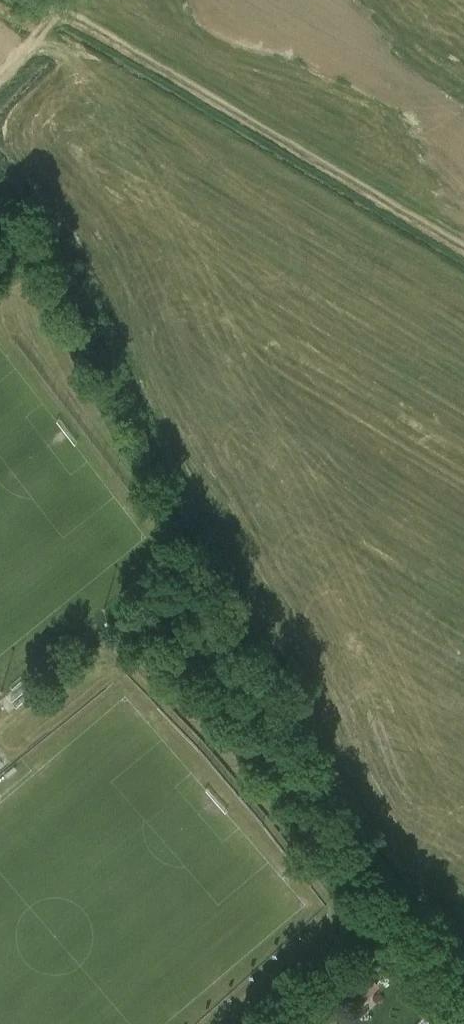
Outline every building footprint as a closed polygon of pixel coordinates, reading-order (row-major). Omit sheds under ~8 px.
[(358,1008),(380,985),(368,974),(346,997),(358,1008)]
